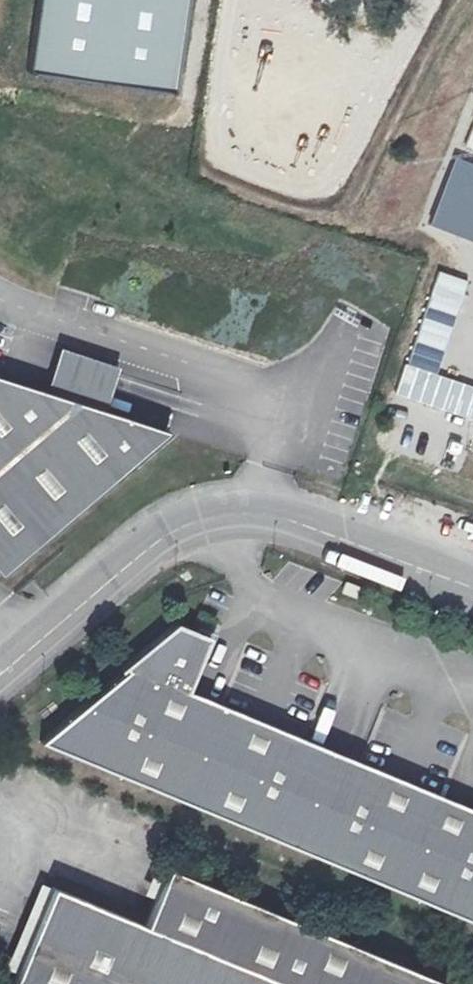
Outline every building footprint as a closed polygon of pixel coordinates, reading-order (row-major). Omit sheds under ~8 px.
[(31,74),(176,95),(189,0),(42,0),(31,74)] [(440,376),(466,279),(435,271),(400,399),(472,419),(472,385),(440,376)] [(57,351),(42,398),(100,417),(115,370),(57,351)] [(159,438),(100,417),(42,398),(0,383),(0,576),(159,438)] [(42,743),(472,922),(472,814),(190,696),(213,641),(179,627),(42,743)] [(445,983),(169,869),(146,925),(54,887),(13,983),(445,983)]
